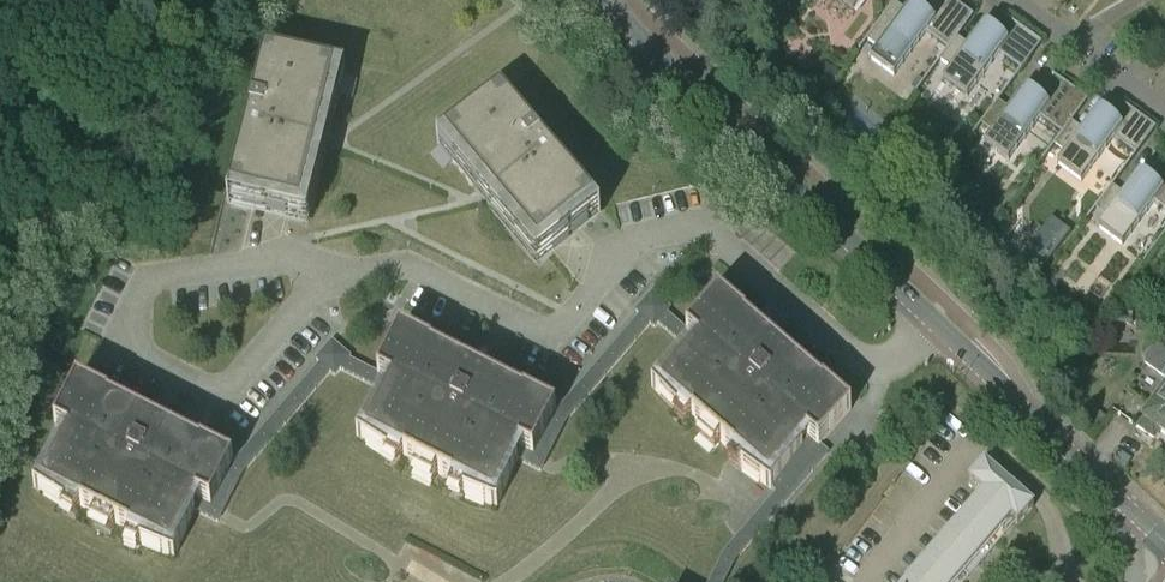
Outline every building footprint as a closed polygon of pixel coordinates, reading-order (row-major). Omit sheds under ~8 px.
[(853,13),(863,0),(836,0),(853,13)] [(885,17),(868,40),(878,48),(870,59),(894,77),(926,34),(948,50),(973,16),(952,0),(936,21),(911,3),(905,12),(894,4),(885,17)] [(967,97),(999,54),(1021,70),(1030,58),(1041,43),(1020,27),(1009,42),(984,24),(968,45),(958,38),(941,61),(951,68),(943,79),(967,97)] [(229,204),(300,216),(322,125),(331,127),(345,74),(265,54),(229,204)] [(839,75),(825,64),(817,74),(832,85),(839,75)] [(1062,134),(1071,122),(1087,101),(1066,85),(1050,106),(1025,88),(1009,109),(999,102),(982,125),(992,133),(984,143),(1008,161),(1040,118),(1062,134)] [(832,111),(841,99),(830,90),(821,102),(832,111)] [(593,211),(587,202),(500,94),(437,144),(472,187),(479,182),(538,255),(593,211)] [(1081,182),(1113,139),(1135,155),(1155,129),(1133,113),(1123,127),(1098,108),(1082,130),(1072,122),(1055,145),(1065,153),(1057,164),(1081,182)] [(1155,203),(1164,210),(1164,189),(1164,190),(1140,172),(1124,194),(1113,186),(1096,209),(1106,217),(1098,228),(1123,246),(1155,203)] [(1069,233),(1050,219),(1016,264),(1035,279),(1069,233)] [(640,315),(556,413),(566,420),(650,323),(654,327),(658,323),(672,335),(689,350),(651,386),(677,413),(682,407),(692,417),(691,419),(733,455),(734,453),(746,462),(741,468),(771,489),(772,488),(776,494),(768,503),(777,511),(828,453),(820,446),(851,410),(843,402),(824,386),(823,387),(770,341),(746,320),(747,319),(719,295),(687,332),(680,325),(666,313),(670,309),(652,293),(636,311),(640,315)] [(1121,325),(1132,325),(1132,318),(1122,317),(1121,325)] [(1148,353),(1144,358),(1145,365),(1162,378),(1164,374),(1164,330),(1148,353)] [(321,363),(233,464),(243,471),(330,371),(334,375),(340,369),(364,381),(384,391),(356,436),(388,455),(392,449),(404,456),(403,457),(452,483),(453,482),(466,487),(463,494),(497,508),(517,459),(540,471),(543,465),(566,420),(556,413),(555,413),(556,411),(544,405),(523,394),(523,395),(461,364),(432,349),(433,348),(400,331),(378,374),(370,370),(348,359),(350,357),(332,342),(316,360),(321,363)] [(200,447),(138,415),(109,401),(110,399),(77,383),(55,427),(69,434),(65,443),(62,441),(34,487),(65,506),(69,500),(81,506),(81,508),(130,533),(131,531),(143,538),(140,545),(174,559),(194,510),(217,522),(222,512),(243,471),(233,464),(232,464),(233,462),(201,445),(200,447)] [(1139,429),(1154,440),(1160,433),(1164,437),(1164,393),(1139,429)] [(1097,428),(1104,419),(1096,412),(1089,421),(1097,428)] [(1015,523),(1018,526),(1034,508),(984,465),(969,483),(983,495),(908,581),(964,581),(1015,523)]
